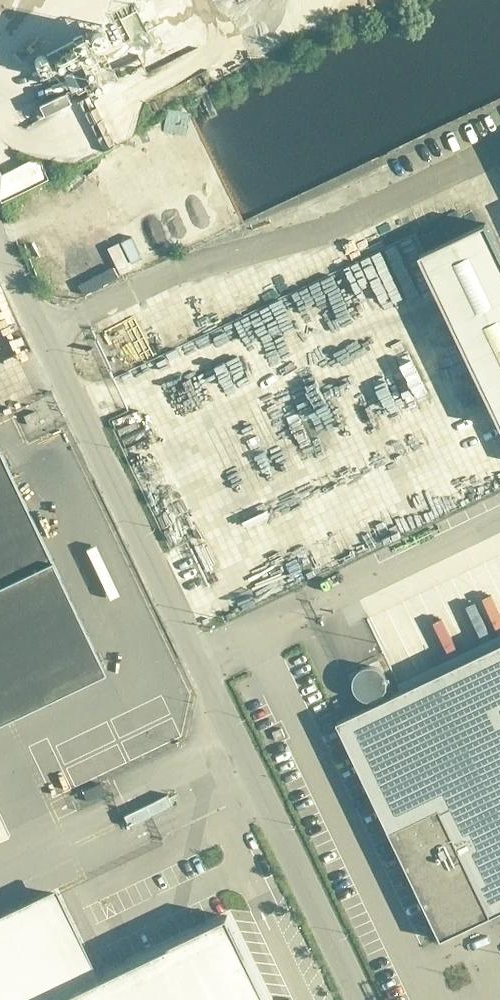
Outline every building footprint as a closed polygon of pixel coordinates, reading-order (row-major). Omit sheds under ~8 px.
[(45,186),(38,165),(0,179),(0,202),(45,186)] [(485,224),(421,254),(422,256),(499,419),(499,256),(485,224)] [(102,669),(18,494),(0,454),(0,718),(102,669)] [(401,860),(440,941),(455,934),(463,930),(499,912),(499,644),(359,711),(335,723),(401,860)] [(373,667),(367,667),(360,670),(356,673),(353,680),(353,687),(356,694),(360,698),(365,700),(372,700),(378,698),(383,693),(385,688),(385,680),(383,675),(378,670),(373,667)] [(318,719),(302,725),(306,737),(323,730),(318,719)] [(105,794),(100,784),(82,793),(86,803),(105,794)] [(448,977),(452,988),(470,981),(466,970),(448,977)]
